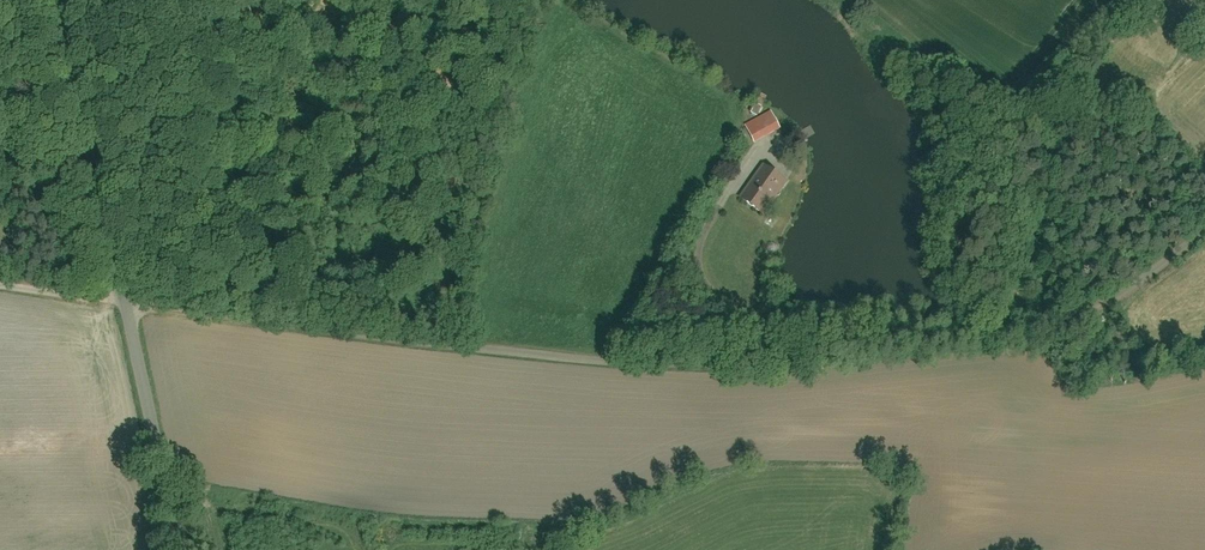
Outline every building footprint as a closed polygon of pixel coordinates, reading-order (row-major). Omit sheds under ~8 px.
[(744,126),(752,142),(779,129),(770,112),(744,126)] [(22,142),(19,129),(0,133),(0,147),(22,142)] [(763,166),(741,197),(766,215),(788,183),(763,166)] [(6,197),(33,191),(30,180),(3,186),(6,197)]
